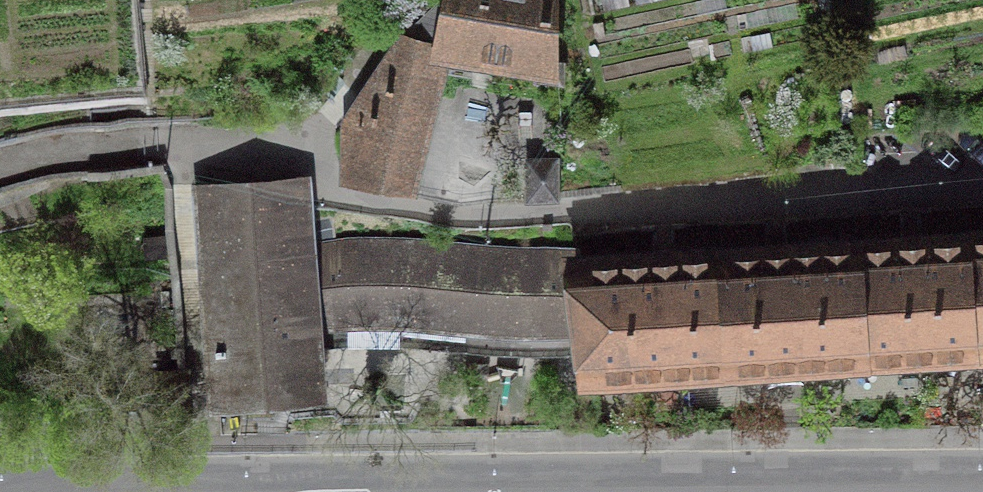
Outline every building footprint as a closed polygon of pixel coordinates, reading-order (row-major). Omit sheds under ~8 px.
[(434,8),(403,37),(393,52),(434,62),(441,45),(539,61),(536,80),(559,83),(562,83),(563,61),(551,60),(551,0),(442,0),(434,8)] [(591,14),(656,0),(588,0),(591,14)] [(434,62),(393,52),(373,82),(346,121),(345,171),(363,186),(402,193),(434,62)] [(337,78),(332,73),(322,85),(333,95),(343,83),(337,78)] [(543,162),(529,162),(529,195),(559,196),(558,161),(543,162)] [(335,246),(307,249),(301,178),(257,182),(202,186),(218,401),(269,397),(318,393),(314,337),(318,336),(346,334),(363,333),(377,333),(400,334),(413,335),(476,341),(503,343),(525,343),(554,343),(589,341),(578,263),(577,254),(548,255),(518,256),(492,255),(468,253),(416,247),(391,246),(368,245),(351,246),(335,246)] [(966,238),(973,343),(982,343),(982,237),(966,238)] [(865,351),(973,343),(966,238),(924,240),(921,240),(919,239),(916,239),(913,239),(910,239),(907,239),(904,241),(901,242),(859,245),(865,351)] [(738,359),(865,351),(859,245),(788,249),(786,248),(783,248),(780,247),(777,247),(775,248),(772,248),(769,249),(766,251),(721,254),(728,359),(738,359)] [(592,368),(728,359),(721,254),(677,257),(674,256),(671,255),(669,255),(666,255),(663,255),(660,256),(657,257),(654,258),(578,263),(589,341),(592,368)]
